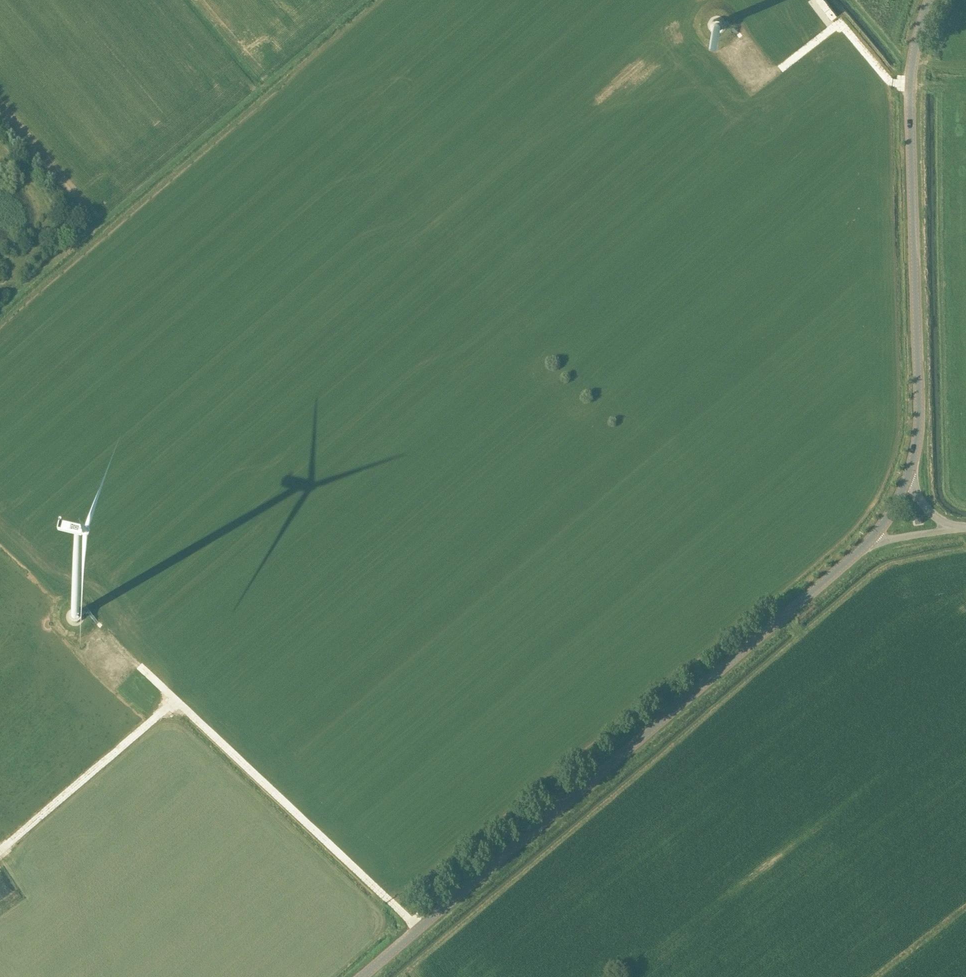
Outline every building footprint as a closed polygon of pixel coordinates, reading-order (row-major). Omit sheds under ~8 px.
[(831,18),(836,14),(825,0),(818,0),(831,18)]
